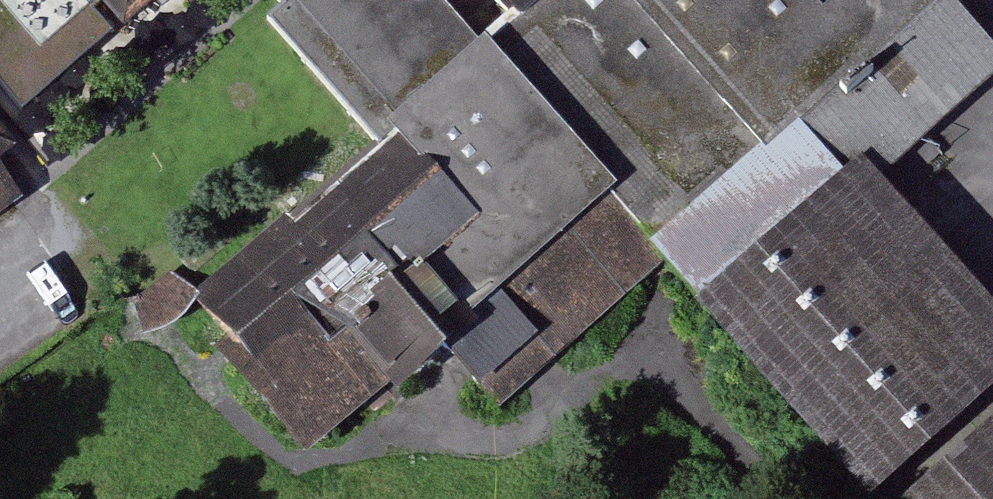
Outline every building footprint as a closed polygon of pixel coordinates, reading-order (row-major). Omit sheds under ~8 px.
[(39,0),(0,0),(0,34),(39,0)] [(96,20),(161,95),(174,110),(186,99),(293,7),(286,0),(79,0),(96,20)] [(455,351),(630,201),(500,51),(456,0),(286,0),(293,7),(409,142),(482,227),(405,293),(455,351)] [(967,0),(559,0),(500,51),(630,201),(701,284),(723,308),(880,173),(992,76),(992,29),(967,0)] [(409,142),(293,7),(186,99),(293,223),(302,233),(409,142)] [(0,134),(0,233),(70,173),(161,95),(96,20),(0,102),(0,110),(12,124),(0,134)] [(70,173),(190,312),(293,223),(186,99),(174,110),(161,95),(70,173)] [(12,124),(0,110),(0,134),(12,124)] [(482,227),(409,142),(302,233),(293,223),(190,312),(322,465),(455,351),(405,293),(482,227)] [(880,173),(723,308),(707,321),(861,498),(867,498),(992,391),(992,304),(880,173)] [(701,284),(630,201),(455,351),(507,410),(603,327),(623,351),(701,284)] [(928,498),(992,498),(992,443),(928,498)]
